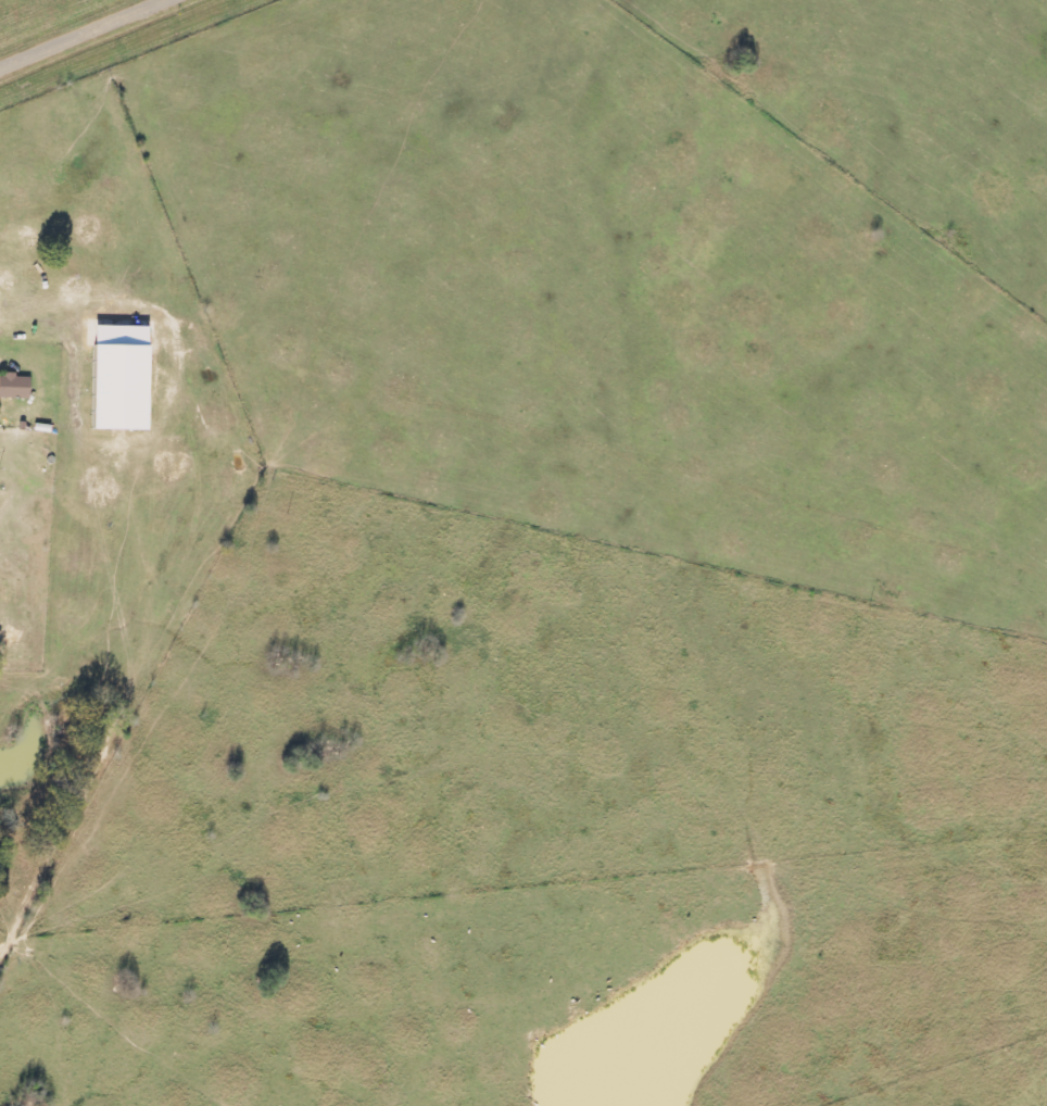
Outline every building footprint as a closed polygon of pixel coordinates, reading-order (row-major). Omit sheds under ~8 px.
[(2,375),(1,398),(33,399),(33,375),(2,375)]
